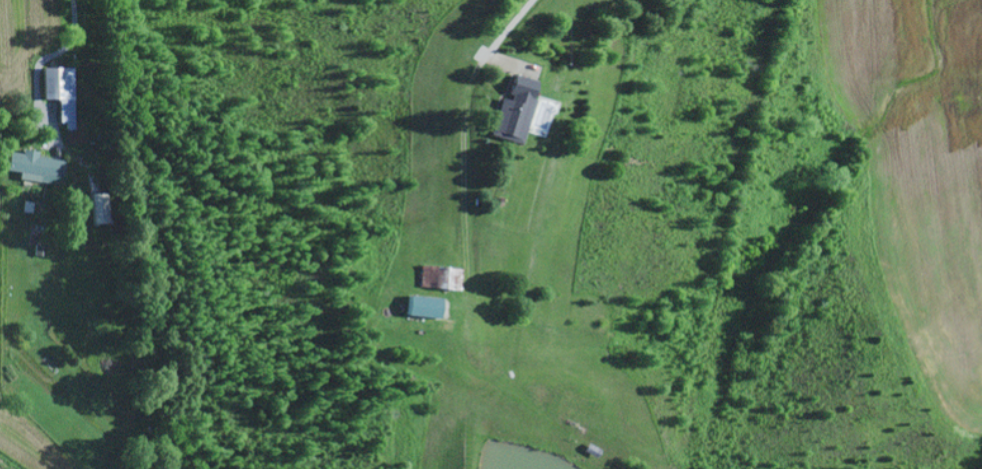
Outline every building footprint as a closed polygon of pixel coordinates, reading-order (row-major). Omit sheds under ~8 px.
[(73,68),(43,69),(43,100),(59,100),(59,123),(66,123),(66,130),(74,130),(73,68)] [(533,91),(510,85),(506,99),(500,98),(490,136),(522,145),(535,100),(531,99),(533,91)] [(61,186),(64,162),(37,158),(38,154),(9,150),(7,171),(20,173),(19,180),(61,186)] [(92,225),(109,224),(107,194),(91,194),(92,225)] [(460,290),(461,268),(422,267),(421,289),(460,290)] [(441,298),(408,297),(407,317),(440,318),(441,298)]
